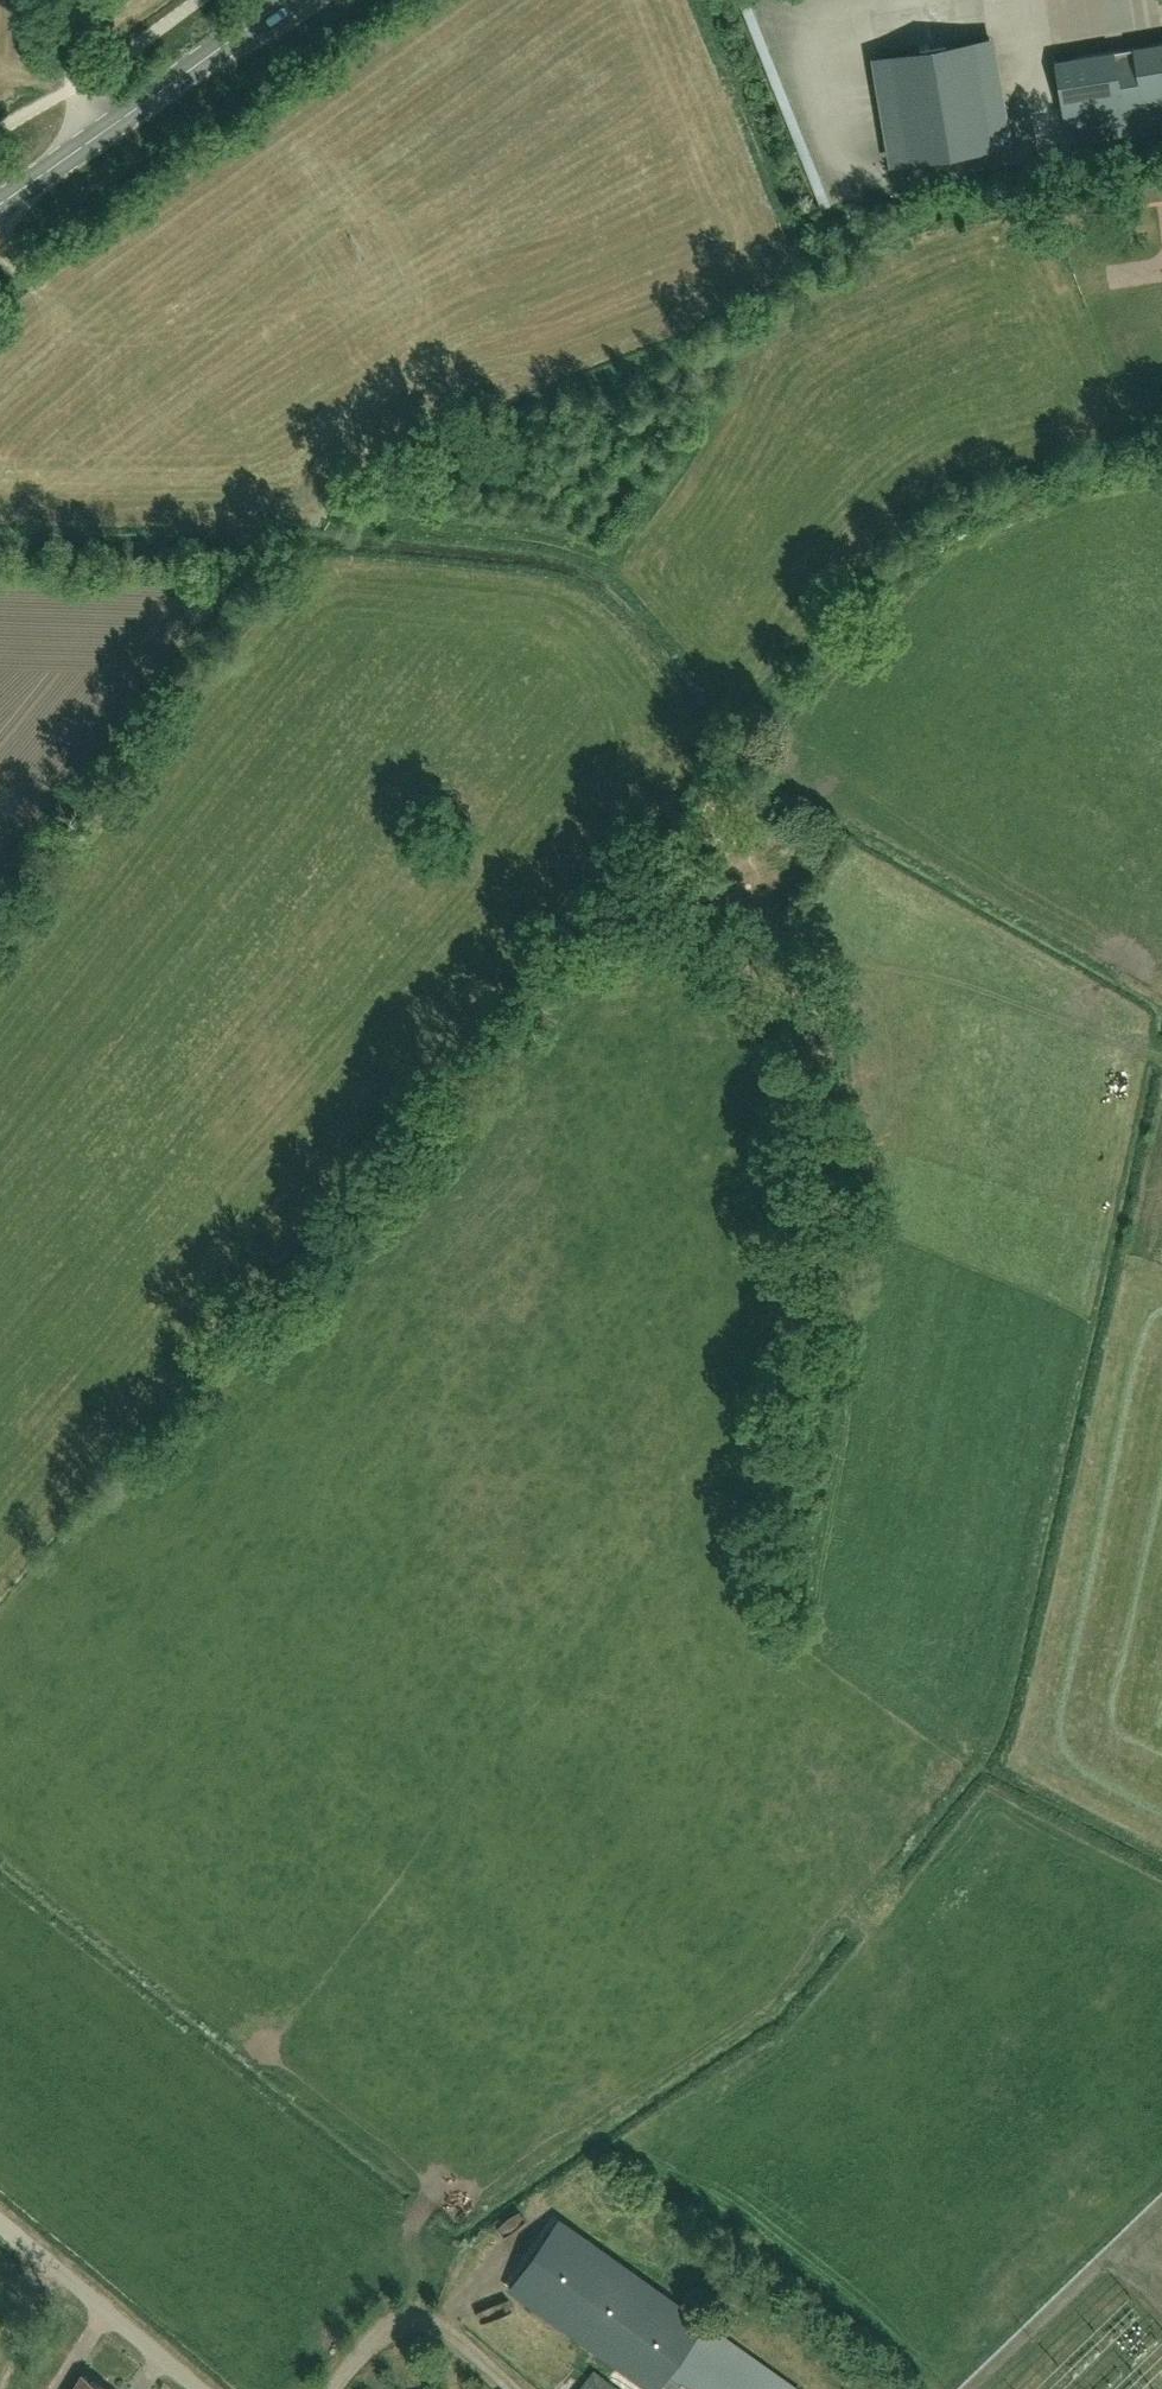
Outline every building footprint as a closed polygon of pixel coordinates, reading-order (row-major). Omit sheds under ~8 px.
[(1008,145),(991,38),(877,57),(894,164),(1008,145)] [(1135,48),(1136,55),(1115,58),(1114,51),(1057,61),(1068,131),(1113,124),(1116,139),(1161,131),(1161,43),(1135,48)] [(369,47),(353,57),(361,70),(377,60),(369,47)] [(509,2288),(650,2388),(795,2388),(559,2219),(509,2288)] [(594,2370),(579,2388),(619,2388),(594,2370)] [(83,2375),(74,2388),(106,2388),(83,2375)]
